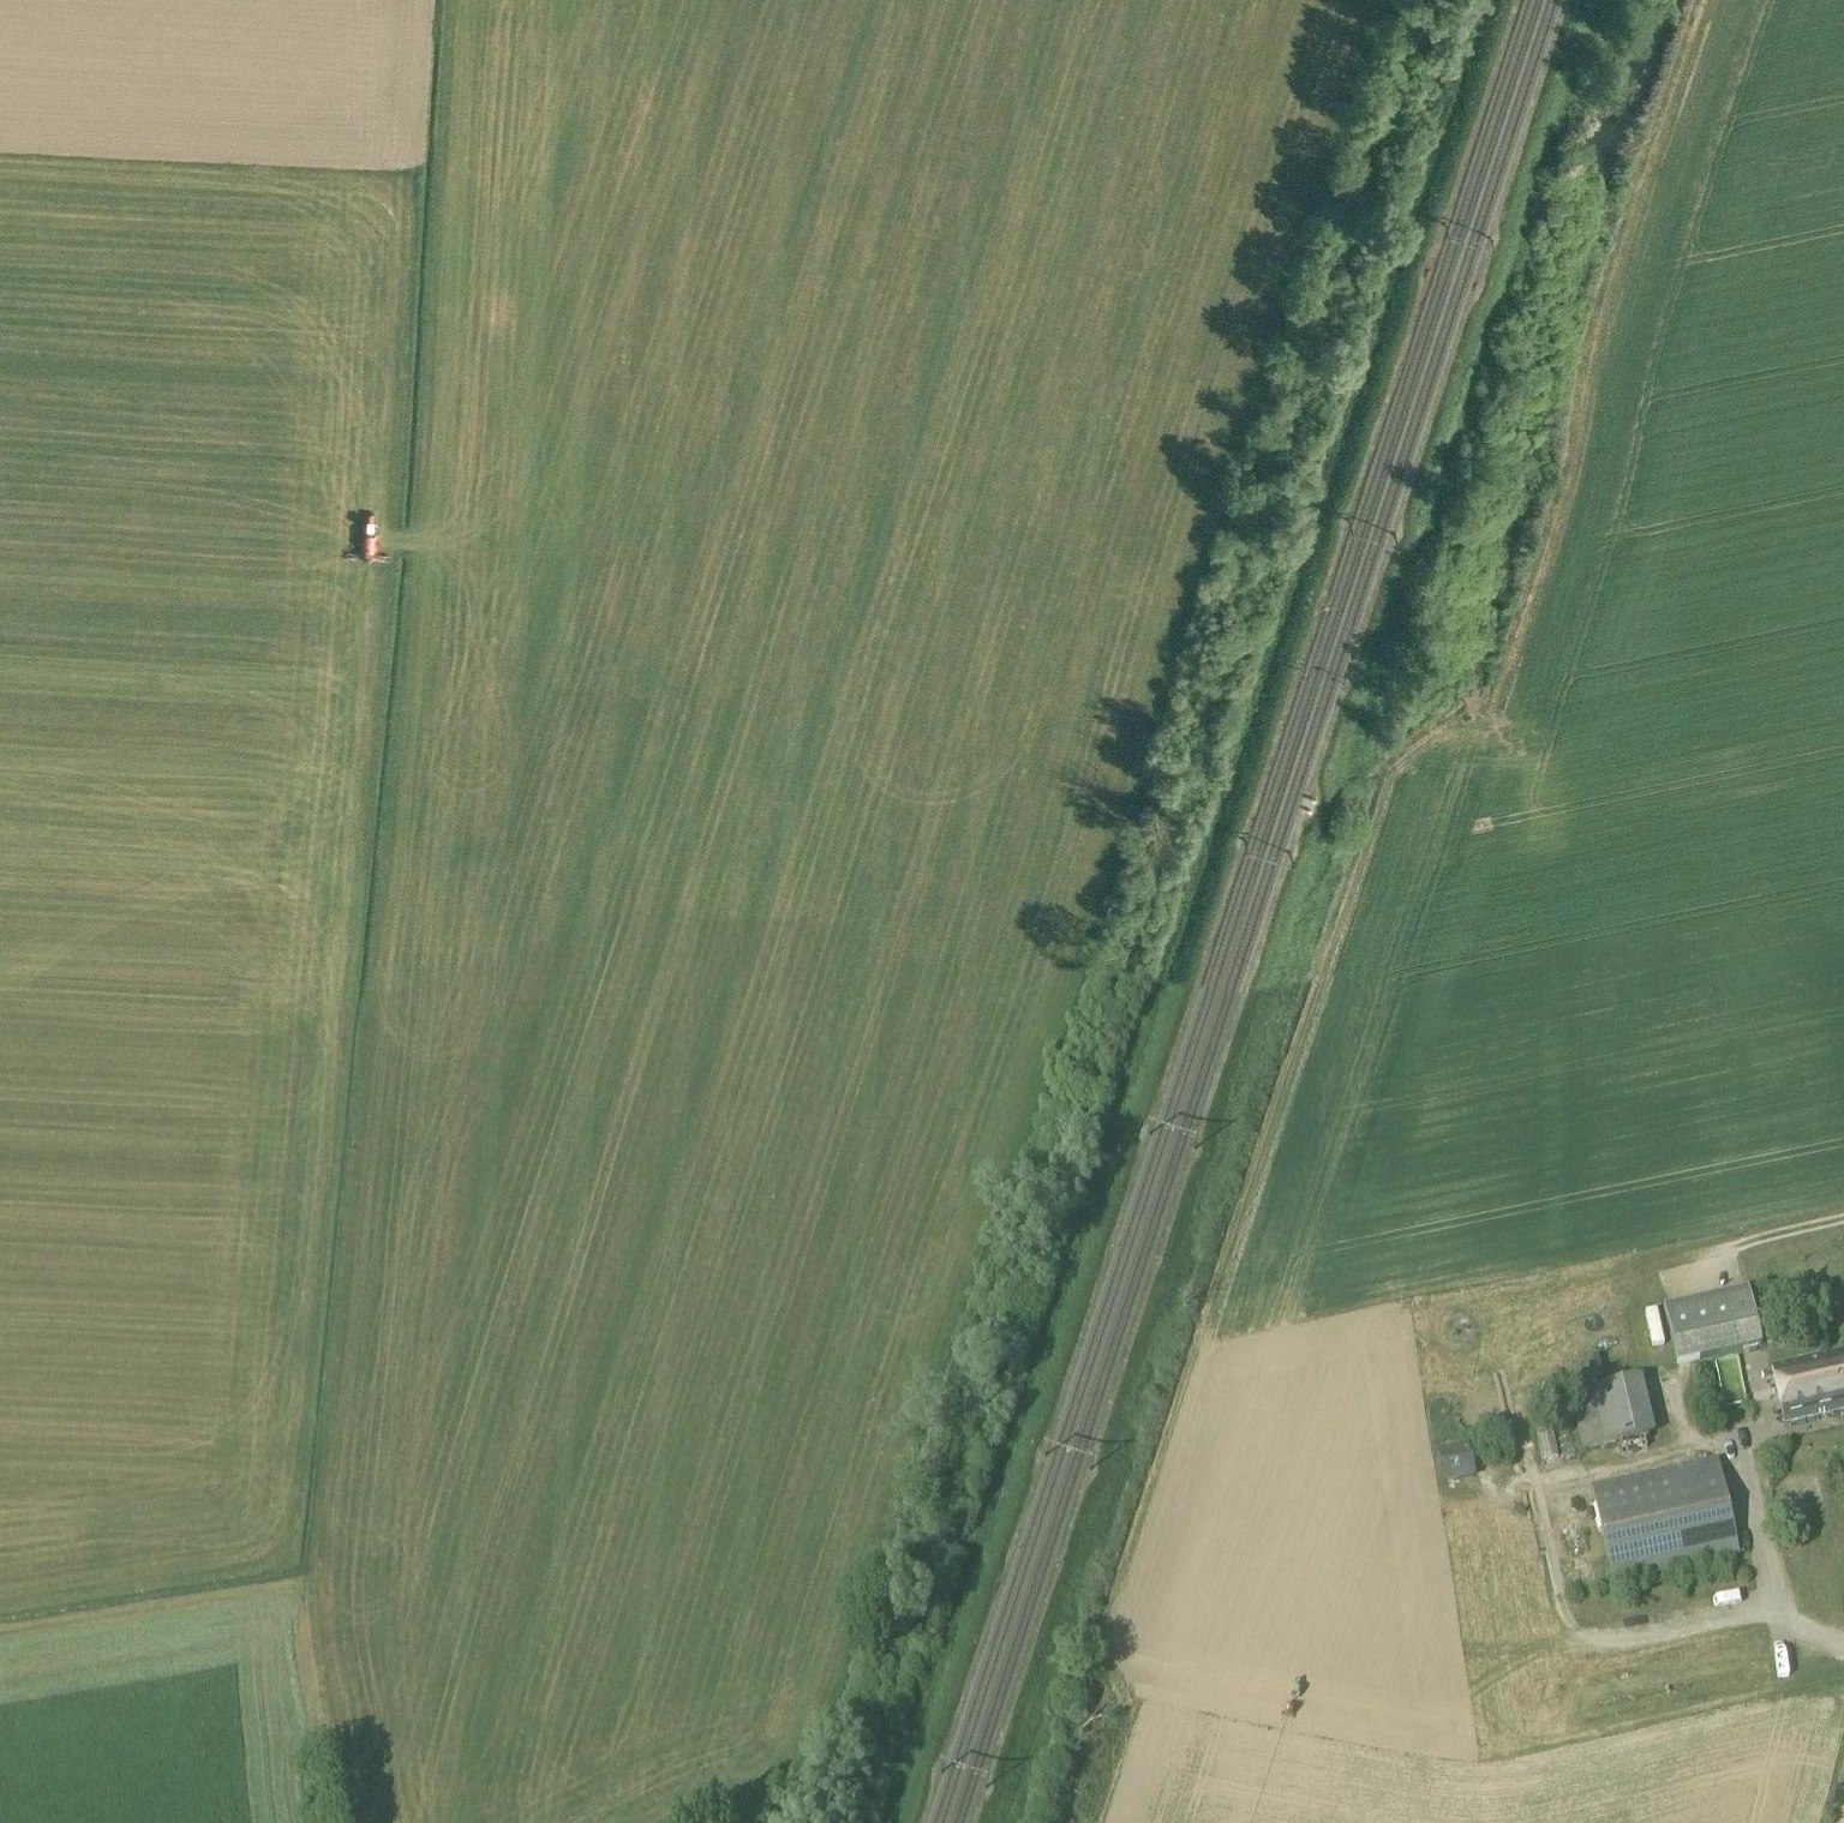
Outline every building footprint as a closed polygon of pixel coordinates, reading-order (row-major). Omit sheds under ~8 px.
[(1670,1298),(1680,1353),(1767,1338),(1757,1283),(1670,1298)] [(1784,1424),(1843,1411),(1843,1351),(1771,1368),(1784,1424)] [(1569,1395),(1582,1451),(1654,1435),(1641,1378),(1569,1395)] [(1439,1456),(1445,1484),(1474,1478),(1468,1450),(1439,1456)] [(1590,1487),(1613,1584),(1740,1555),(1718,1459),(1590,1487)]
